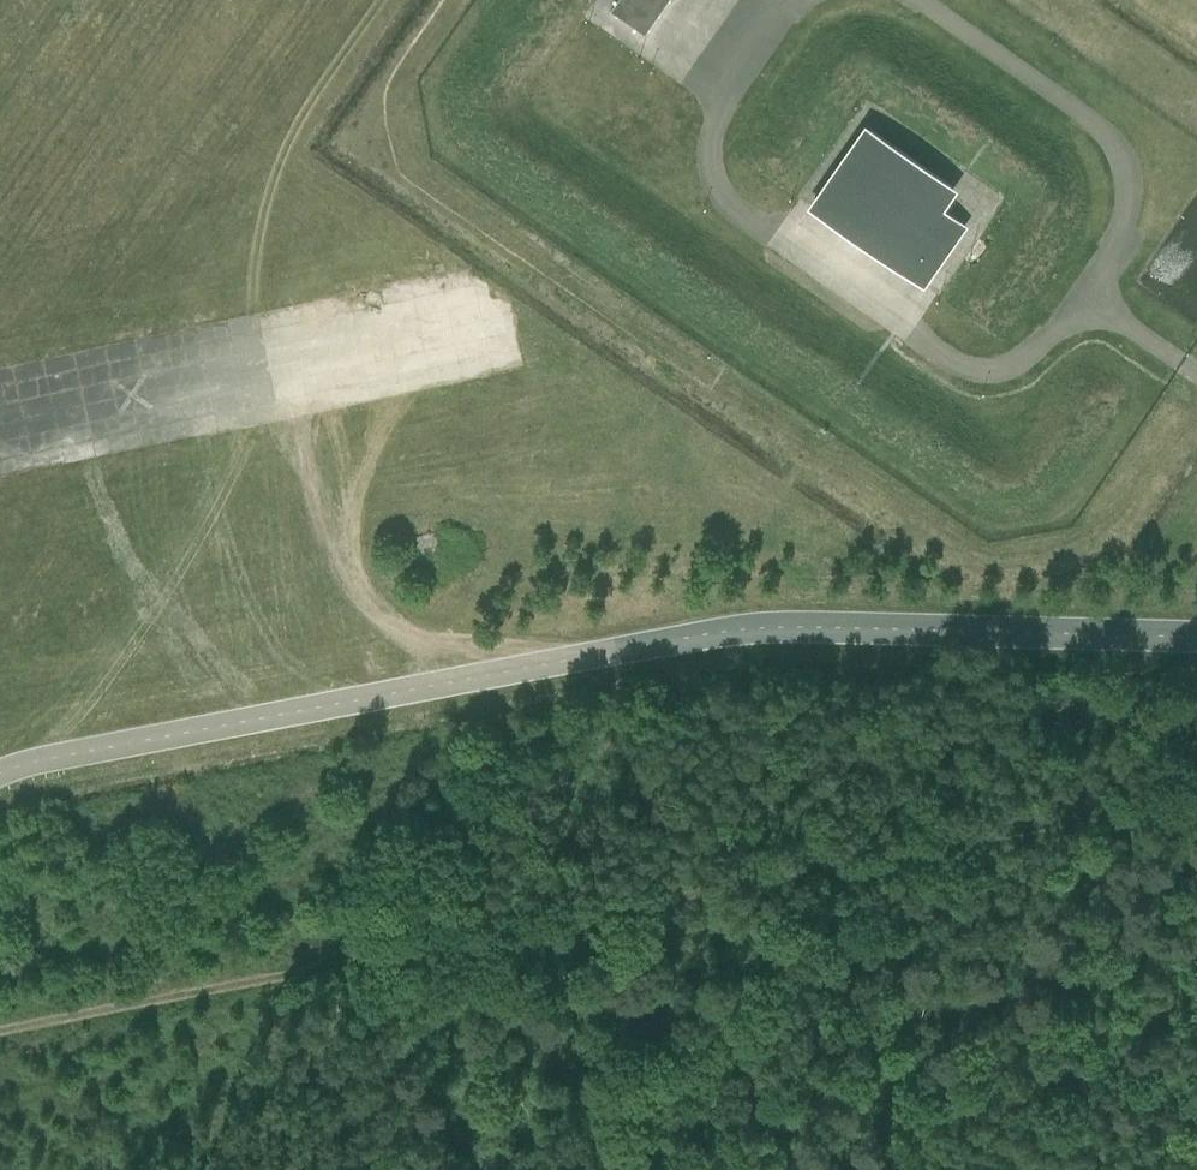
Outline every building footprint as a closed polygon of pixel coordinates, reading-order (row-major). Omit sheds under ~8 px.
[(669,0),(618,0),(611,10),(645,34),(669,0)] [(921,283),(948,244),(923,227),(951,187),(871,131),(815,211),(895,267),(896,266),(921,283)]
